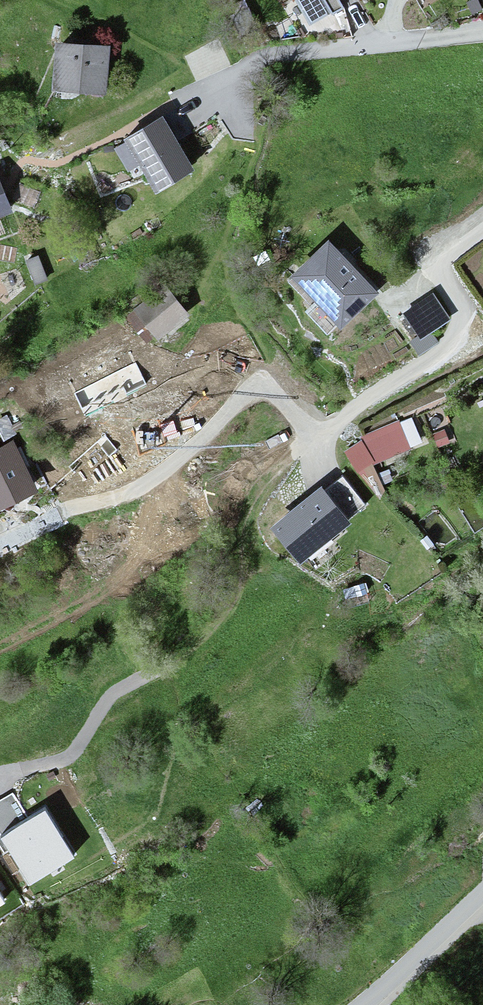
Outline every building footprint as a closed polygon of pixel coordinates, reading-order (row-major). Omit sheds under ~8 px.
[(317,30),(348,10),(342,0),(299,0),(317,30)] [(114,46),(62,43),(59,91),(111,94),(114,46)] [(159,108),(128,127),(157,171),(187,152),(159,108)] [(15,212),(0,174),(0,218),(15,212)] [(333,242),(296,276),(346,328),(382,295),(333,242)] [(169,285),(138,310),(162,339),(193,315),(169,285)] [(438,297),(409,315),(424,340),(454,323),(438,297)] [(413,417),(368,439),(380,465),(426,443),(413,417)] [(0,449),(0,510),(42,489),(18,440),(0,449)] [(365,445),(350,454),(363,476),(378,467),(365,445)] [(326,486),(276,524),(305,562),(355,523),(326,486)] [(0,813),(0,814),(38,873),(85,842),(46,783),(0,813)]
